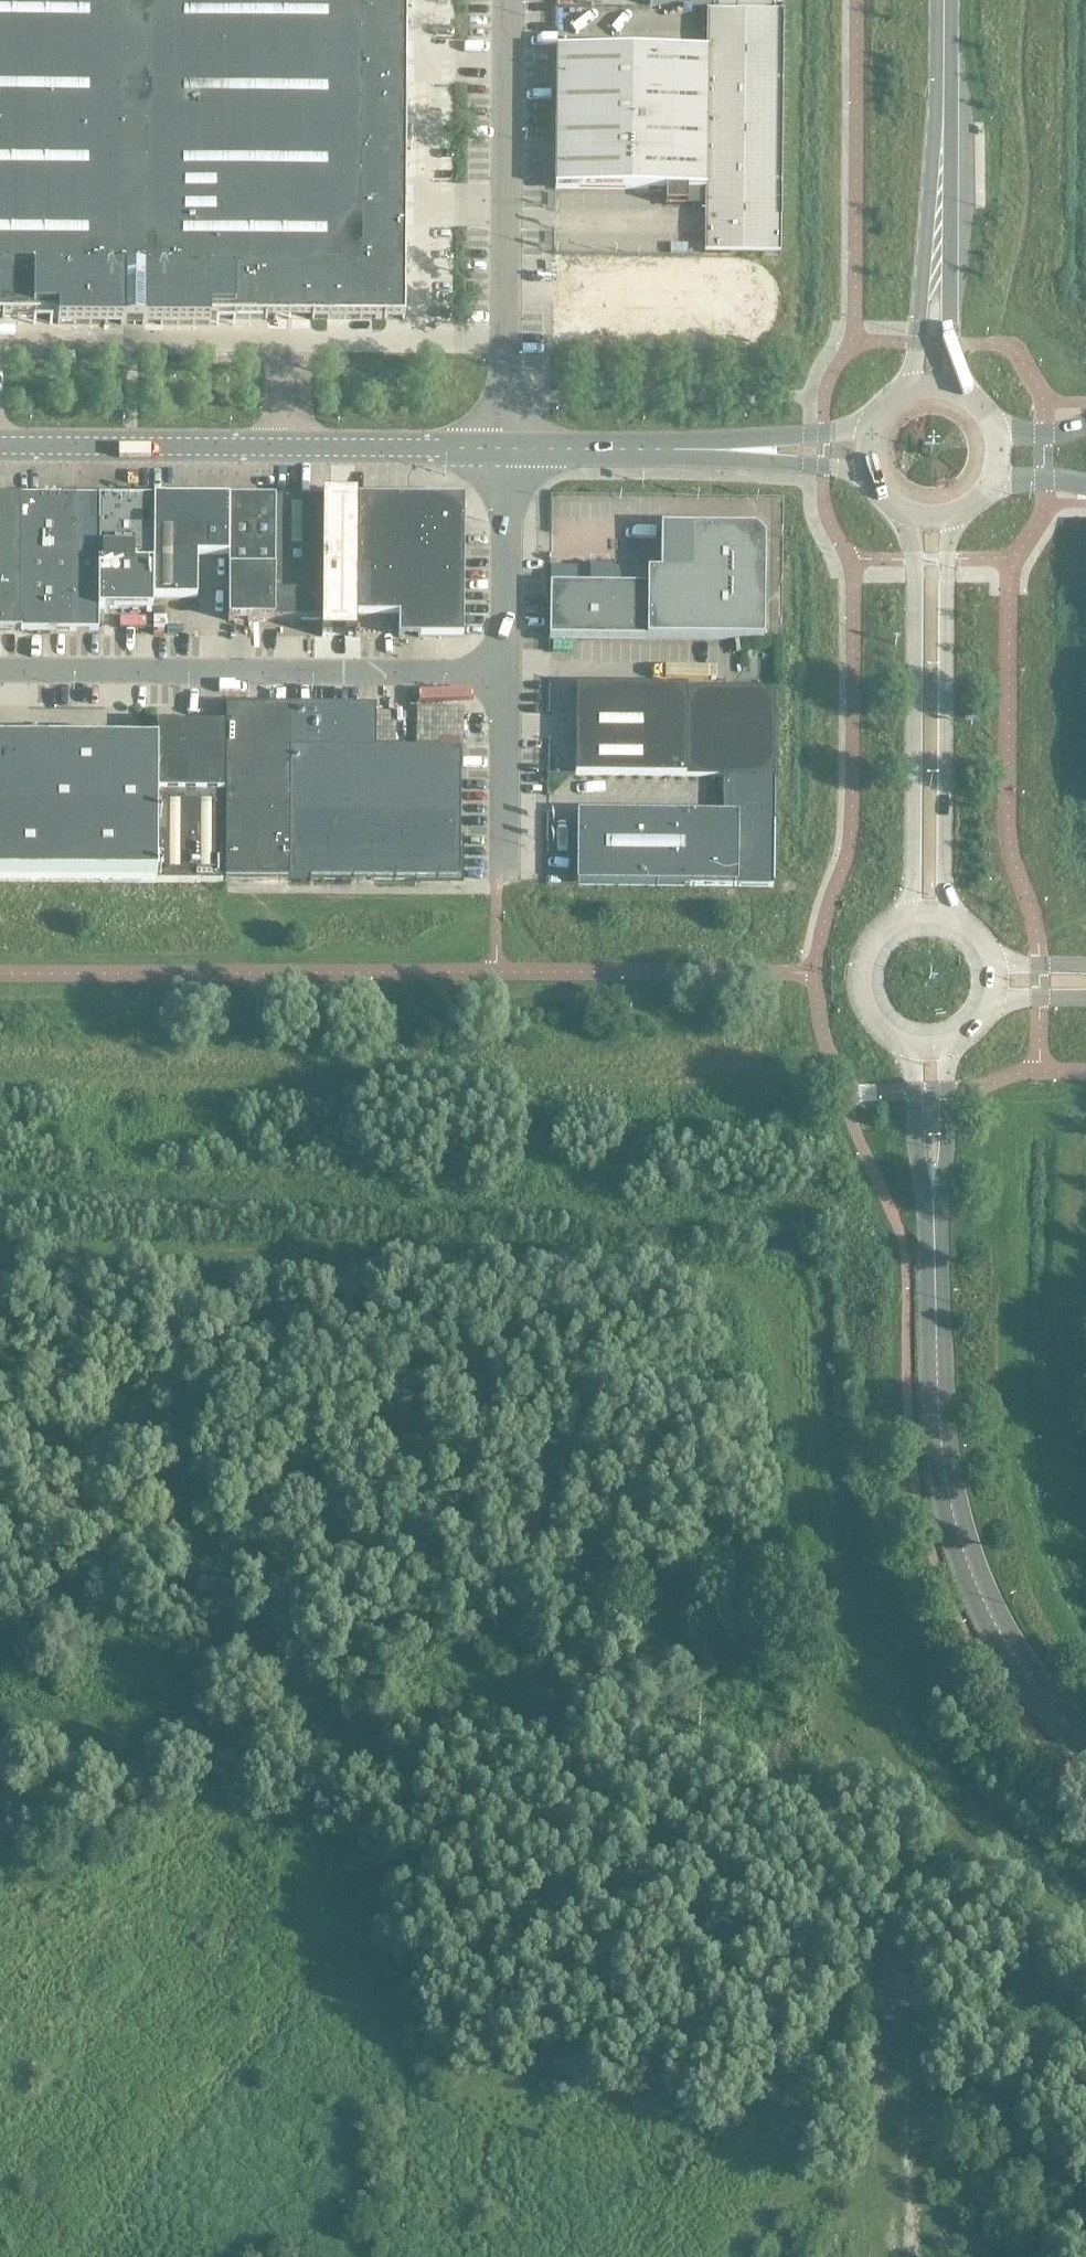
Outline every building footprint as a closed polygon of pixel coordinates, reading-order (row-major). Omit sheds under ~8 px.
[(406,39),(406,0),(0,0),(0,318),(58,318),(58,324),(92,324),(210,325),(210,319),(405,320),(405,302),(406,39)] [(780,254),(782,12),(707,12),(707,52),(557,50),(555,189),(666,190),(665,205),(705,206),(705,253),(780,254)] [(550,258),(550,305),(778,305),(778,258),(550,258)] [(713,348),(713,321),(713,320),(592,318),(592,347),(713,348)] [(22,496),(0,496),(0,629),(21,629),(22,496)] [(99,631),(99,609),(99,496),(22,496),(21,629),(21,630),(99,631)] [(153,609),(153,598),(154,497),(99,496),(99,609),(153,609)] [(229,555),(229,497),(154,497),(153,598),(197,599),(198,555),(229,555)] [(274,621),(275,497),(229,497),(229,555),(228,621),(274,621)] [(321,621),(322,498),(275,497),(274,621),(321,621)] [(322,498),(321,621),(356,622),(356,616),(357,498),(322,498)] [(463,638),(464,548),(464,499),(357,498),(356,616),(399,616),(398,637),(463,638)] [(763,630),(764,538),(755,529),(692,528),(692,573),(647,572),(647,585),(550,584),(550,638),(764,640),(764,630),(763,630)] [(774,777),(775,688),(576,686),(575,775),(723,777),(774,777)] [(459,880),(460,752),(375,751),(376,709),(226,708),(225,879),(459,880)] [(223,883),(223,728),(157,728),(157,749),(156,883),(223,883)] [(157,749),(0,748),(0,882),(156,883),(157,749)] [(773,887),(774,777),(723,777),(723,815),(577,814),(576,885),(773,887)]
